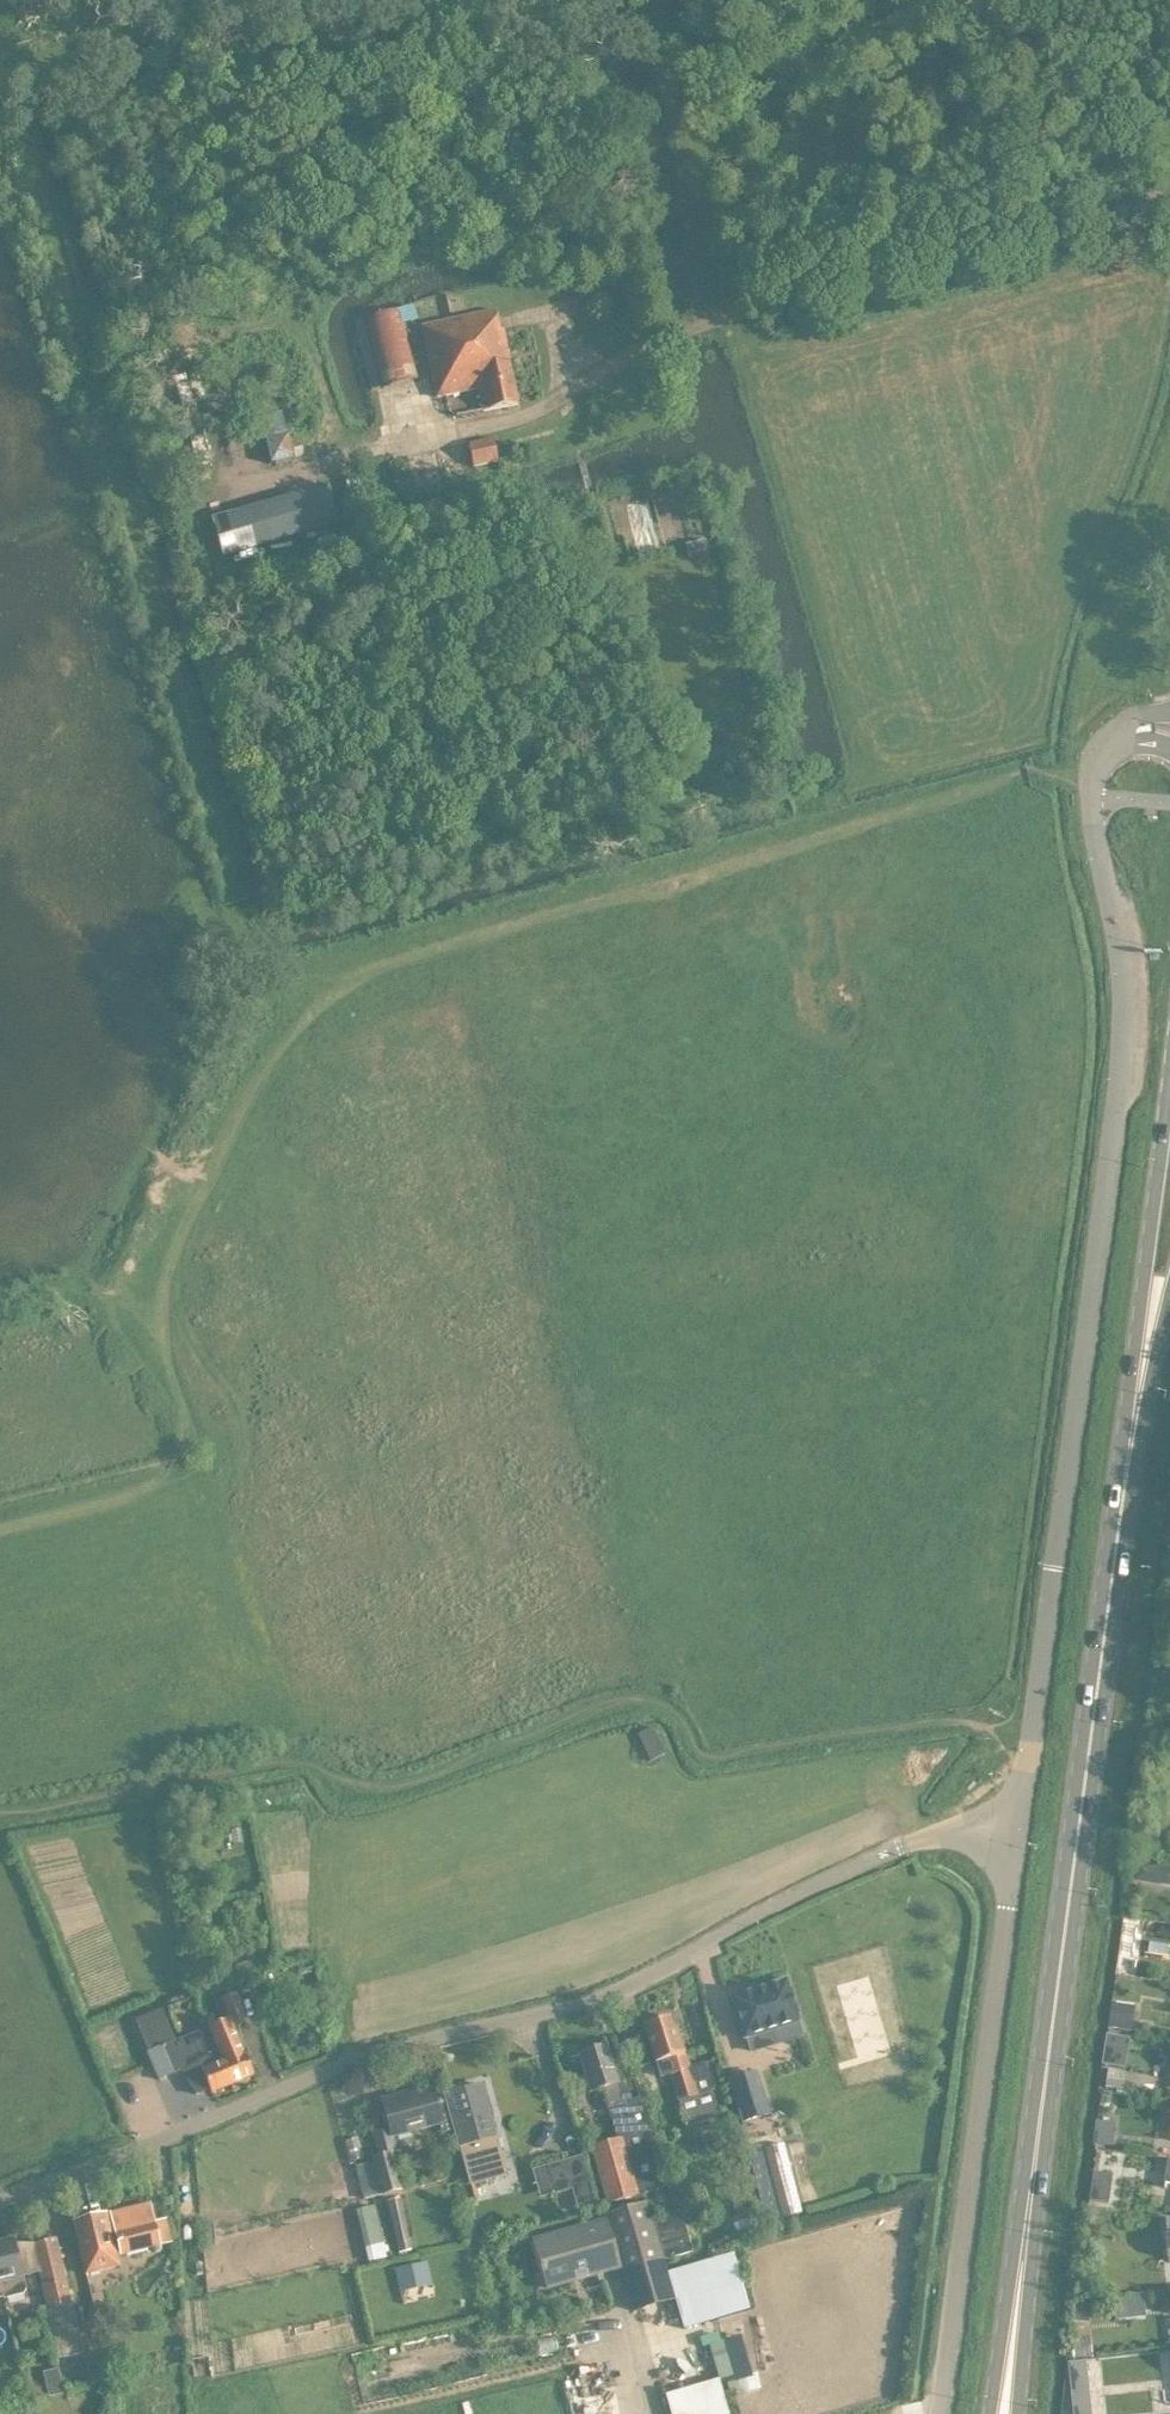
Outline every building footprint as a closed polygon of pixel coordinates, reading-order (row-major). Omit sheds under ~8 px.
[(361,315),(379,384),(413,375),(395,306),(361,315)] [(473,389),(478,411),(514,404),(495,313),(486,308),(416,325),(431,396),(473,389)] [(256,414),(266,460),(287,456),(278,410),(256,414)] [(468,439),(470,464),(495,460),(491,434),(468,439)] [(208,517),(218,555),(333,522),(322,484),(208,517)] [(647,1763),(661,1755),(646,1726),(632,1733),(647,1763)] [(1134,1859),(1132,1876),(1141,1877),(1150,1870),(1151,1862),(1134,1859)] [(1115,1951),(1113,1967),(1127,1969),(1129,1952),(1115,1951)] [(776,1979),(720,1997),(735,2042),(791,2025),(776,1979)] [(225,2016),(204,2025),(212,2044),(228,2082),(249,2073),(228,2023),(241,2017),(230,1991),(217,1996),(225,2016)] [(1107,1998),(1103,2025),(1127,2028),(1130,2001),(1107,1998)] [(157,2007),(131,2018),(144,2049),(155,2077),(184,2064),(196,2093),(206,2088),(207,2091),(228,2082),(212,2044),(204,2025),(171,2039),(157,2007)] [(666,2072),(674,2099),(682,2122),(714,2112),(706,2088),(710,2087),(701,2061),(685,2066),(680,2052),(672,2025),(669,2026),(665,2015),(640,2023),(652,2062),(666,2058),(670,2071),(666,2072)] [(1102,2031),(1098,2061),(1100,2062),(1117,2064),(1121,2034),(1104,2031),(1102,2031)] [(661,2186),(635,2096),(635,2093),(626,2096),(625,2091),(621,2092),(619,2081),(607,2044),(577,2054),(586,2089),(597,2087),(602,2108),(603,2107),(611,2137),(587,2145),(603,2201),(634,2192),(661,2186)] [(1103,2066),(1101,2084),(1119,2086),(1121,2068),(1103,2066)] [(751,2070),(726,2078),(738,2119),(764,2111),(751,2070)] [(461,2089),(442,2095),(451,2127),(455,2142),(464,2179),(502,2171),(493,2132),(491,2133),(478,2084),(461,2089)] [(397,2091),(377,2096),(382,2117),(387,2134),(389,2134),(436,2122),(438,2130),(451,2127),(442,2095),(430,2098),(427,2087),(398,2095),(397,2091)] [(1088,2142),(1111,2145),(1115,2119),(1092,2116),(1088,2142)] [(373,2153),(369,2154),(370,2159),(378,2192),(397,2187),(388,2149),(373,2153)] [(527,2165),(535,2194),(558,2188),(559,2190),(567,2188),(566,2185),(585,2179),(577,2151),(527,2165)] [(1165,2157),(1162,2179),(1169,2180),(1169,2158),(1165,2157)] [(1084,2197),(1104,2200),(1108,2171),(1088,2168),(1084,2197)] [(378,2200),(391,2251),(408,2246),(395,2196),(378,2200)] [(670,2297),(642,2199),(601,2211),(629,2309),(670,2297)] [(118,2250),(118,2252),(166,2240),(161,2218),(150,2220),(143,2201),(108,2210),(112,2225),(106,2226),(113,2251),(118,2250)] [(352,2206),(361,2244),(381,2239),(371,2201),(352,2206)] [(676,2207),(647,2215),(660,2258),(688,2249),(676,2207)] [(745,2208),(728,2215),(733,2227),(749,2221),(745,2208)] [(507,2211),(499,2214),(503,2229),(512,2226),(507,2211)] [(71,2219),(83,2270),(116,2264),(113,2251),(106,2226),(103,2212),(71,2219)] [(1161,2215),(1163,2233),(1165,2259),(1169,2258),(1169,2216),(1161,2215)] [(528,2238),(542,2287),(614,2266),(600,2217),(528,2238)] [(0,2239),(0,2293),(19,2289),(22,2285),(20,2275),(22,2274),(34,2271),(53,2349),(55,2355),(79,2349),(78,2347),(73,2327),(78,2326),(72,2302),(67,2304),(66,2300),(65,2300),(51,2236),(40,2239),(30,2241),(14,2241),(13,2235),(0,2239)] [(729,2250),(663,2270),(680,2326),(746,2306),(729,2250)] [(414,2263),(391,2269),(395,2287),(418,2282),(414,2263)] [(97,2289),(87,2292),(90,2305),(101,2303),(97,2289)] [(1069,2301),(1067,2318),(1083,2319),(1085,2299),(1069,2301)] [(1066,2333),(1069,2357),(1087,2355),(1085,2331),(1066,2333)] [(734,2374),(727,2336),(708,2340),(715,2377),(734,2374)] [(79,2349),(87,2380),(103,2376),(94,2343),(78,2347),(79,2349)] [(1062,2360),(1068,2413),(1080,2413),(1079,2401),(1085,2400),(1081,2358),(1062,2360)]
